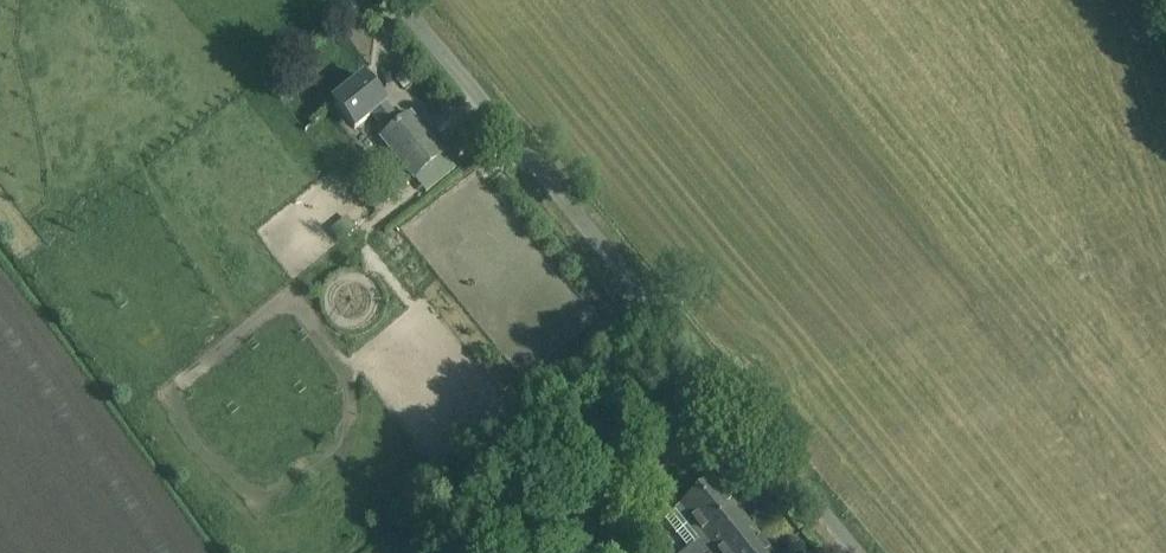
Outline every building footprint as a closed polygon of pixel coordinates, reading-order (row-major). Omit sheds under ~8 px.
[(368,22),(377,15),(368,4),(359,11),(368,22)] [(334,104),(349,122),(356,131),(373,116),(388,135),(382,140),(414,179),(444,155),(411,115),(401,123),(364,79),(334,104)] [(406,241),(396,230),(384,240),(393,252),(406,241)] [(713,481),(664,520),(689,551),(687,552),(717,552),(750,527),(713,481)] [(750,527),(717,552),(771,552),(750,527)]
